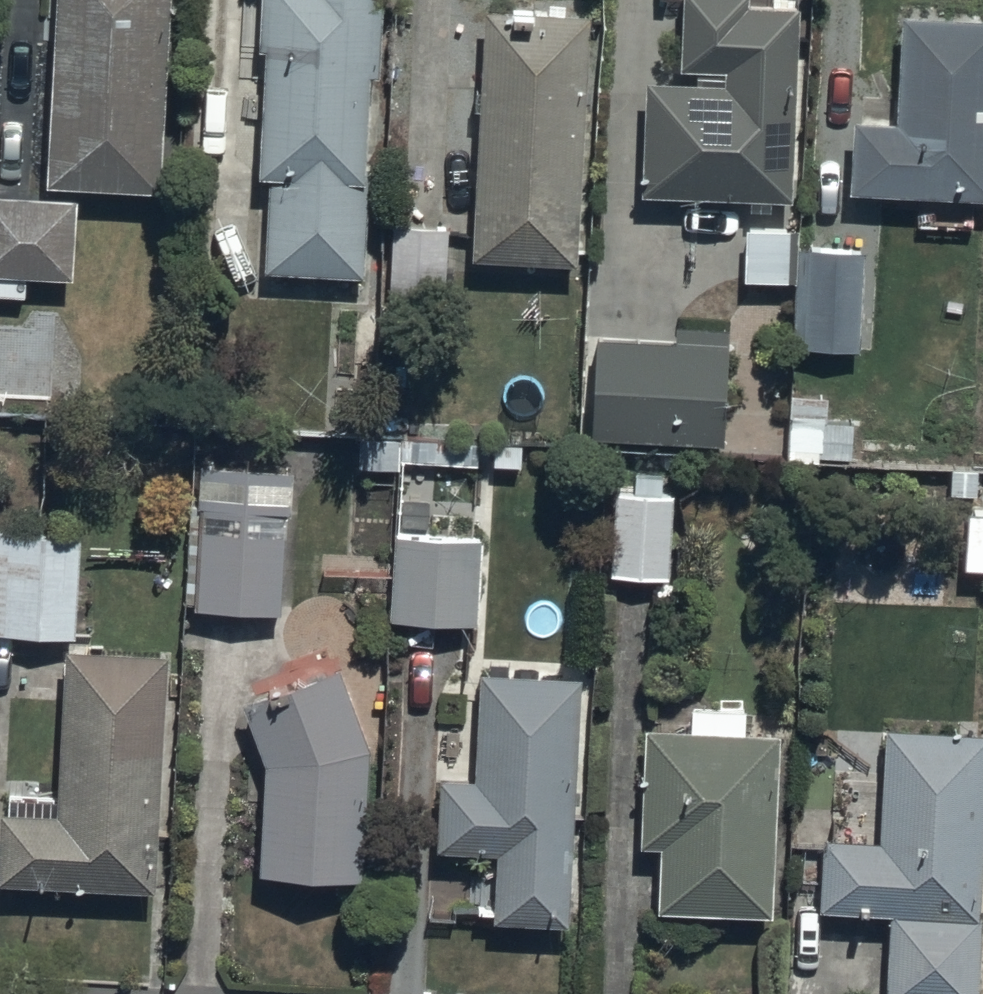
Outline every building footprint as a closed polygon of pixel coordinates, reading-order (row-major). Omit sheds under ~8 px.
[(52,193),(164,199),(175,0),(61,0),(52,193)] [(386,0),(264,0),(255,276),(377,280),(386,0)] [(789,206),(797,12),(648,6),(640,200),(789,206)] [(587,269),(595,19),(489,16),(482,265),(587,269)] [(902,19),(899,126),(853,125),(851,205),(982,208),(982,21),(902,19)] [(0,192),(0,287),(21,288),(21,269),(71,271),(73,194),(0,192)] [(445,221),(389,219),(385,305),(442,307),(445,221)] [(789,221),(743,221),(743,277),(789,277),(789,221)] [(860,242),(801,242),(800,343),(859,343),(860,242)] [(594,341),(589,443),(724,450),(729,349),(594,341)] [(389,615),(476,618),(478,534),(424,533),(426,490),(423,490),(424,458),(484,459),(485,439),(361,435),(360,465),(399,466),(398,491),(393,491),(389,615)] [(294,462),(197,459),(195,547),(183,547),(182,601),(195,601),(195,606),(282,608),(284,509),(293,509),(294,462)] [(677,492),(617,489),(612,572),(673,575),(677,492)] [(966,504),(962,563),(982,564),(982,505),(966,504)] [(0,527),(0,631),(72,635),(77,531),(0,527)] [(161,900),(174,657),(73,652),(65,820),(10,817),(6,892),(161,900)] [(581,934),(595,682),(488,676),(474,928),(581,934)] [(276,881),(374,881),(380,752),(340,677),(254,722),(280,772),(276,881)] [(971,907),(981,719),(877,714),(871,828),(814,825),(810,898),(971,907)] [(764,905),(772,721),(648,716),(640,899),(764,905)]
